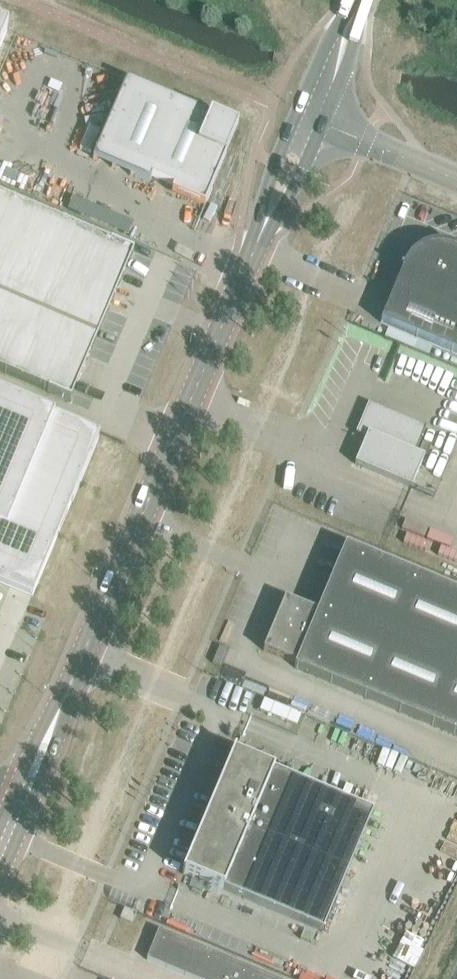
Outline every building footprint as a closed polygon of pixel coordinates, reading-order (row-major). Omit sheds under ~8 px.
[(126,82),(93,160),(149,185),(152,180),(206,203),(226,156),(222,154),(231,132),(205,120),(207,116),(126,82)] [(128,255),(132,257),(134,254),(111,244),(110,245),(0,198),(0,373),(48,393),(47,393),(70,403),(71,400),(67,398),(93,337),(128,255)] [(380,324),(456,356),(456,250),(456,248),(455,247),(454,249),(447,246),(440,246),(437,246),(430,247),(423,249),(417,252),(412,256),(408,261),(406,264),(403,270),(401,269),(400,271),(402,272),(380,324)] [(32,597),(32,598),(98,440),(0,399),(0,584),(32,597)] [(426,429),(374,407),(365,426),(362,424),(357,436),(366,440),(355,465),(412,489),(424,459),(415,455),(426,429)] [(345,547),(317,614),(293,604),(281,608),(263,652),(296,665),(294,669),(456,737),(456,594),(345,547)] [(220,667),(227,651),(219,648),(212,664),(220,667)] [(224,891),(323,933),(373,814),(274,772),(235,755),(236,754),(234,753),(182,876),(184,876),(185,875),(224,891)] [(124,910),(120,920),(132,925),(136,915),(124,910)] [(159,932),(146,961),(188,978),(271,978),(159,932)]
